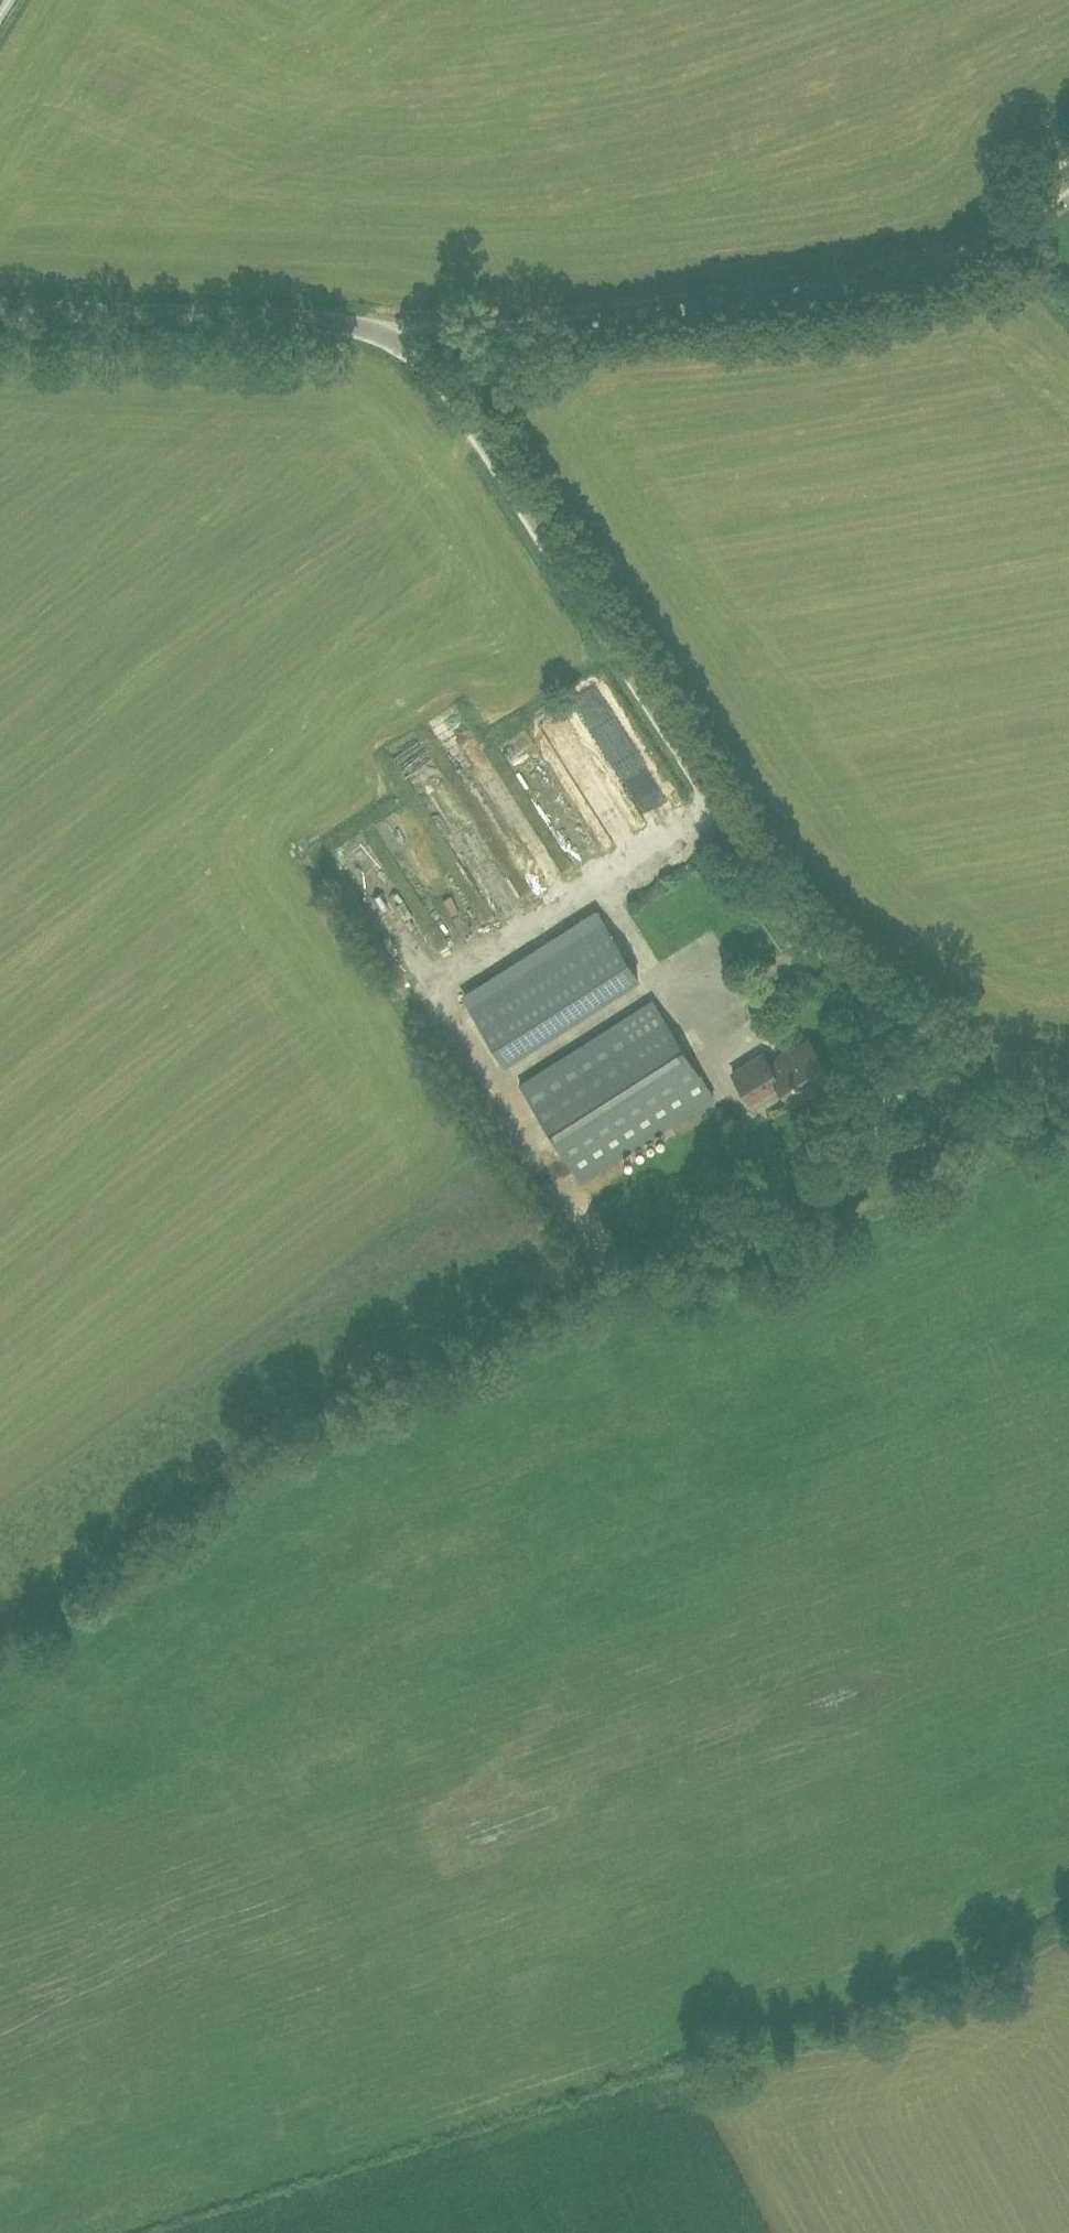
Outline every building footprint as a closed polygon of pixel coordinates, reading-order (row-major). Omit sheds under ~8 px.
[(454,709),(433,724),(457,757),(477,742),(454,709)] [(620,745),(625,766),(643,762),(638,741),(620,745)] [(514,750),(517,767),(533,764),(537,787),(553,784),(546,745),(514,750)] [(537,896),(471,777),(453,786),(431,747),(416,755),(473,856),(459,864),(490,919),(499,913),(477,873),(501,860),(525,903),(537,896)] [(650,760),(638,767),(654,798),(667,791),(650,760)] [(455,879),(435,888),(467,956),(487,946),(455,879)] [(393,949),(402,965),(414,958),(410,950),(428,940),(416,917),(401,925),(410,940),(393,949)] [(505,1059),(638,975),(602,918),(469,1002),(505,1059)] [(445,933),(430,941),(437,953),(451,944),(445,933)] [(580,1179),(713,1095),(653,999),(520,1083),(580,1179)] [(811,1088),(832,1075),(809,1039),(769,1065),(762,1053),(733,1071),(751,1100),(779,1082),(791,1101),(799,1096),(802,1096),(811,1091),(811,1088)]
